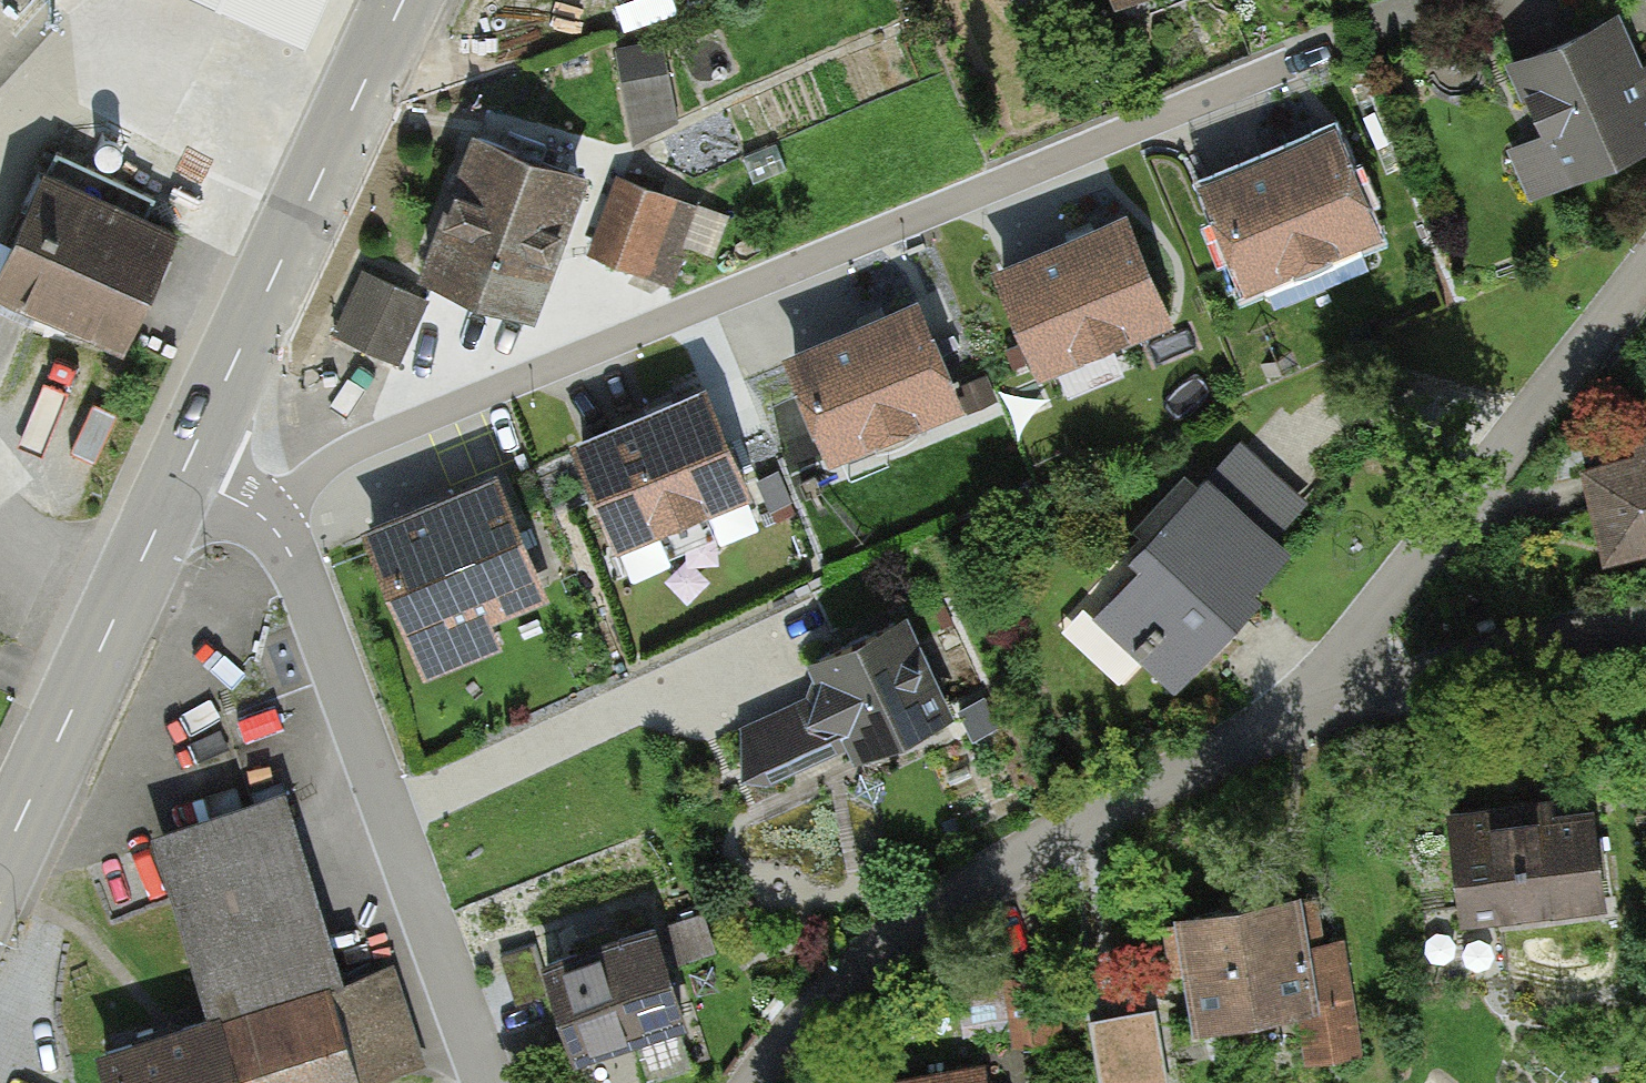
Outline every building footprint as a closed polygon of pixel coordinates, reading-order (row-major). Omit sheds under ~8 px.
[(48,0),(0,0),(0,56),(49,1),(48,0)] [(303,41),(322,0),(219,0),(303,41)] [(1612,21),(1517,63),(1567,175),(1645,140),(1645,97),(1612,21)] [(631,127),(678,124),(672,38),(626,41),(631,127)] [(579,175),(478,138),(430,267),(531,305),(579,175)] [(1332,138),(1213,187),(1250,280),(1370,232),(1332,138)] [(58,152),(0,275),(0,281),(122,338),(171,232),(143,219),(154,196),(58,152)] [(698,207),(624,179),(597,252),(670,280),(698,207)] [(1121,221),(1001,271),(1039,363),(1159,315),(1121,221)] [(425,298),(365,270),(336,331),(396,360),(425,298)] [(916,308),(796,358),(833,450),(953,402),(916,308)] [(702,396),(582,445),(620,538),(740,489),(702,396)] [(1588,472),(1608,554),(1645,544),(1645,457),(1588,472)] [(1162,545),(1113,598),(1149,631),(1136,644),(1178,683),(1261,594),(1254,587),(1286,553),(1205,478),(1152,536),(1162,545)] [(536,587),(489,483),(378,532),(425,637),(536,587)] [(767,779),(954,710),(921,619),(821,656),(832,685),(744,717),(767,779)] [(108,1054),(117,1082),(357,1082),(414,1065),(383,967),(332,982),(276,803),(164,837),(220,1019),(108,1054)] [(1517,809),(1455,817),(1467,914),(1598,898),(1588,814),(1519,823),(1517,809)] [(1309,895),(1187,916),(1204,1017),(1304,1000),(1313,1055),(1354,1047),(1336,945),(1318,948),(1309,895)] [(549,963),(587,1082),(637,1082),(659,1076),(644,1031),(683,1019),(655,929),(549,963)] [(549,990),(533,943),(501,953),(517,1001),(549,990)] [(1152,1009),(1091,1020),(1102,1082),(1166,1082),(1152,1009)] [(891,1082),(986,1082),(984,1068),(891,1082)]
